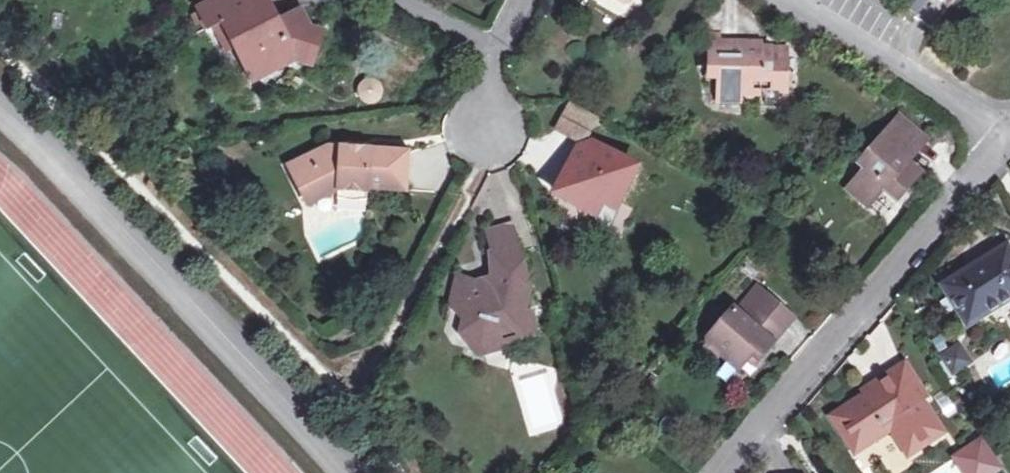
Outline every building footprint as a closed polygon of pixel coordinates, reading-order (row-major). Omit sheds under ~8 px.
[(237,49),(254,82),(296,58),(314,64),(322,37),(311,32),(302,15),(281,26),(267,0),(224,0),(201,12),(206,23),(210,30),(217,27),(224,24),(237,49)] [(206,23),(201,12),(192,16),(198,27),(206,23)] [(224,24),(217,27),(230,53),(237,49),(224,24)] [(709,36),(709,44),(720,44),(720,37),(709,36)] [(720,44),(709,44),(709,72),(718,72),(718,104),(742,104),(742,99),(765,98),(765,107),(785,107),(786,50),(760,49),(760,53),(755,53),(755,45),(720,44)] [(902,168),(907,163),(925,143),(897,120),(869,153),(864,153),(863,160),(859,164),(864,169),(845,190),(867,210),(875,201),(872,198),(879,190),(882,193),(895,204),(907,191),(905,189),(915,179),(902,168)] [(557,198),(597,220),(603,208),(614,214),(636,172),(614,161),(616,157),(587,141),(582,151),(579,149),(571,163),(583,170),(576,182),(563,175),(556,188),(561,191),(557,198)] [(339,190),(368,192),(368,188),(405,190),(407,152),(334,147),(312,157),(315,165),(294,175),(309,205),(339,190)] [(291,167),(294,175),(315,165),(312,157),(291,167)] [(571,163),(563,175),(576,182),(583,170),(571,163)] [(920,174),(907,163),(902,168),(915,179),(920,174)] [(368,192),(339,190),(338,201),(367,202),(368,192)] [(875,201),(882,193),(879,190),(872,198),(875,201)] [(608,225),(614,214),(603,208),(597,220),(608,225)] [(507,260),(524,267),(518,247),(504,250),(507,260)] [(945,284),(969,324),(1009,300),(1009,247),(945,284)] [(531,294),(524,267),(507,260),(504,250),(489,255),(498,291),(490,293),(489,289),(481,291),(479,286),(456,278),(448,307),(465,311),(458,336),(477,341),(484,351),(505,345),(507,351),(519,347),(522,334),(534,336),(535,328),(533,320),(526,318),(531,294)] [(754,285),(733,309),(743,317),(753,306),(782,330),(792,319),(754,285)] [(743,317),(733,309),(731,306),(705,336),(727,355),(723,359),(736,371),(753,353),(759,358),(782,330),(753,306),(743,317)] [(960,352),(944,362),(954,378),(970,368),(960,352)] [(871,399),(869,395),(832,419),(854,454),(873,443),(870,439),(888,427),(891,431),(907,457),(943,435),(920,399),(925,396),(906,365),(873,386),(879,395),(871,399)] [(879,395),(873,386),(866,391),(869,395),(871,399),(879,395)] [(877,446),(892,472),(896,472),(909,466),(893,437),(877,446)] [(958,459),(967,472),(997,472),(1000,471),(983,444),(958,459)]
